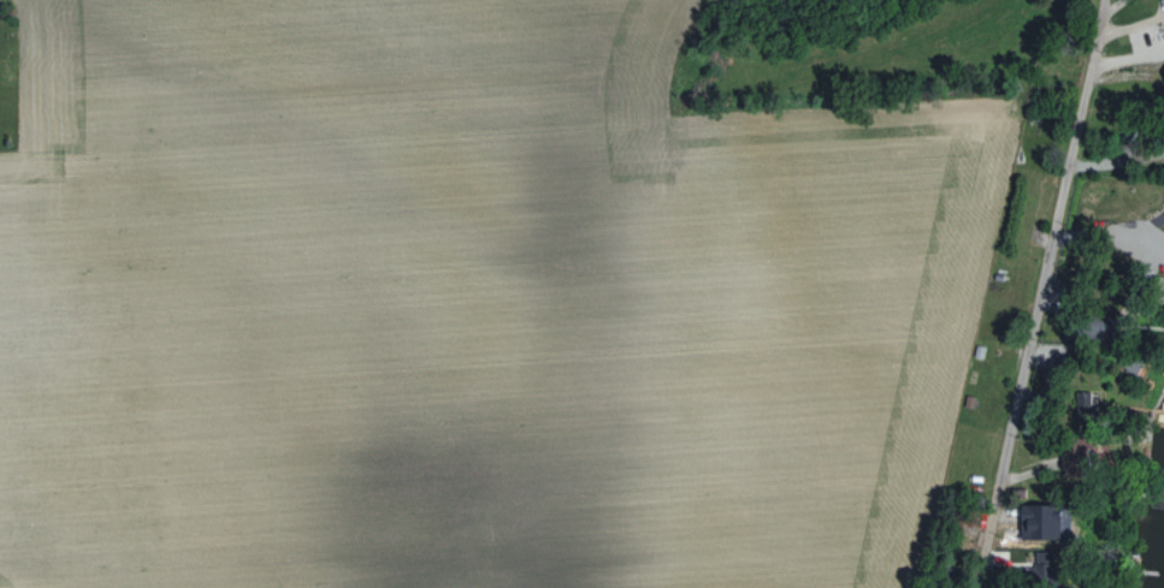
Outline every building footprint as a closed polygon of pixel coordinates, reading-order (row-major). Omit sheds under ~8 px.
[(1074,413),(1088,413),(1089,392),(1075,392),(1074,413)]
